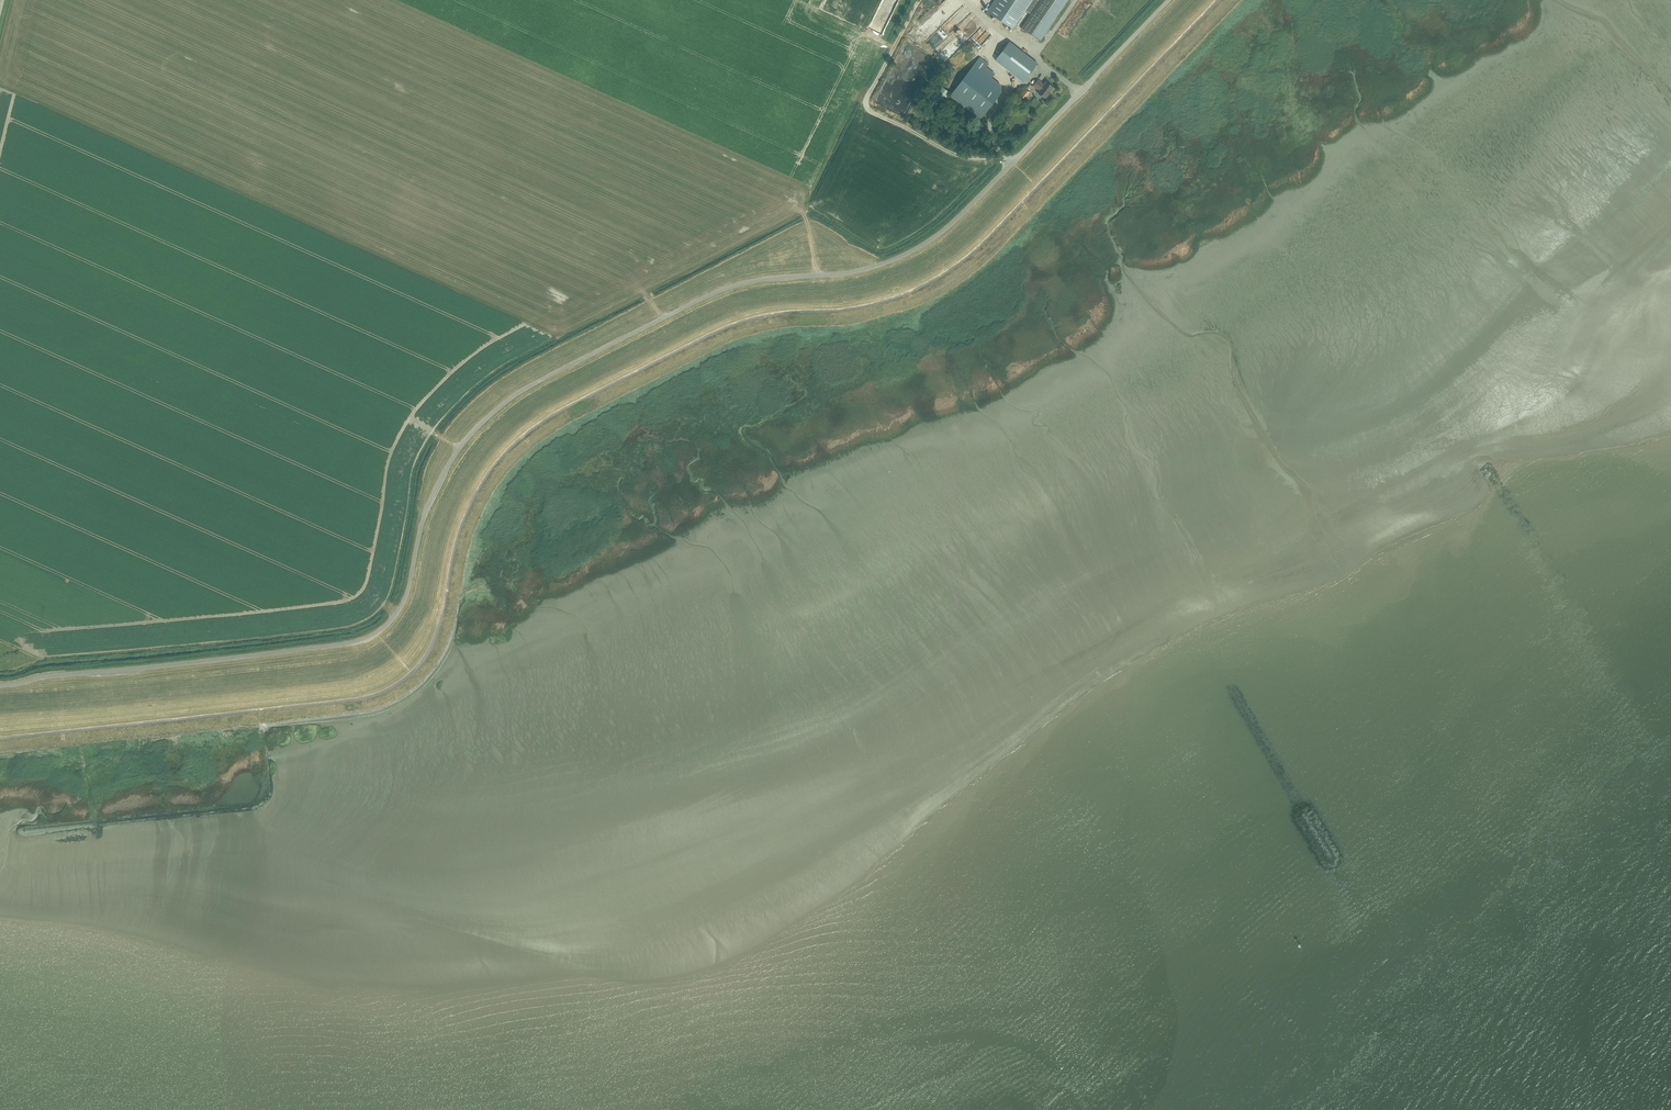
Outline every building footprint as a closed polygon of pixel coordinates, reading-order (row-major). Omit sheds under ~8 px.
[(1031,15),(1021,28),(1040,41),(1068,0),(996,0),(987,12),(1012,29),(1025,11),(1031,15)] [(975,46),(980,41),(977,38),(972,42),(975,46)] [(1009,42),(995,60),(1023,82),(1037,63),(1009,42)] [(974,65),(950,96),(980,120),(1001,92),(1000,85),(992,78),(994,74),(986,68),(988,64),(979,57),(974,65)] [(1044,84),(1038,80),(1033,86),(1039,91),(1037,93),(1045,99),(1053,87),(1046,82),(1044,84)] [(939,106),(949,93),(942,87),(932,100),(939,106)]
